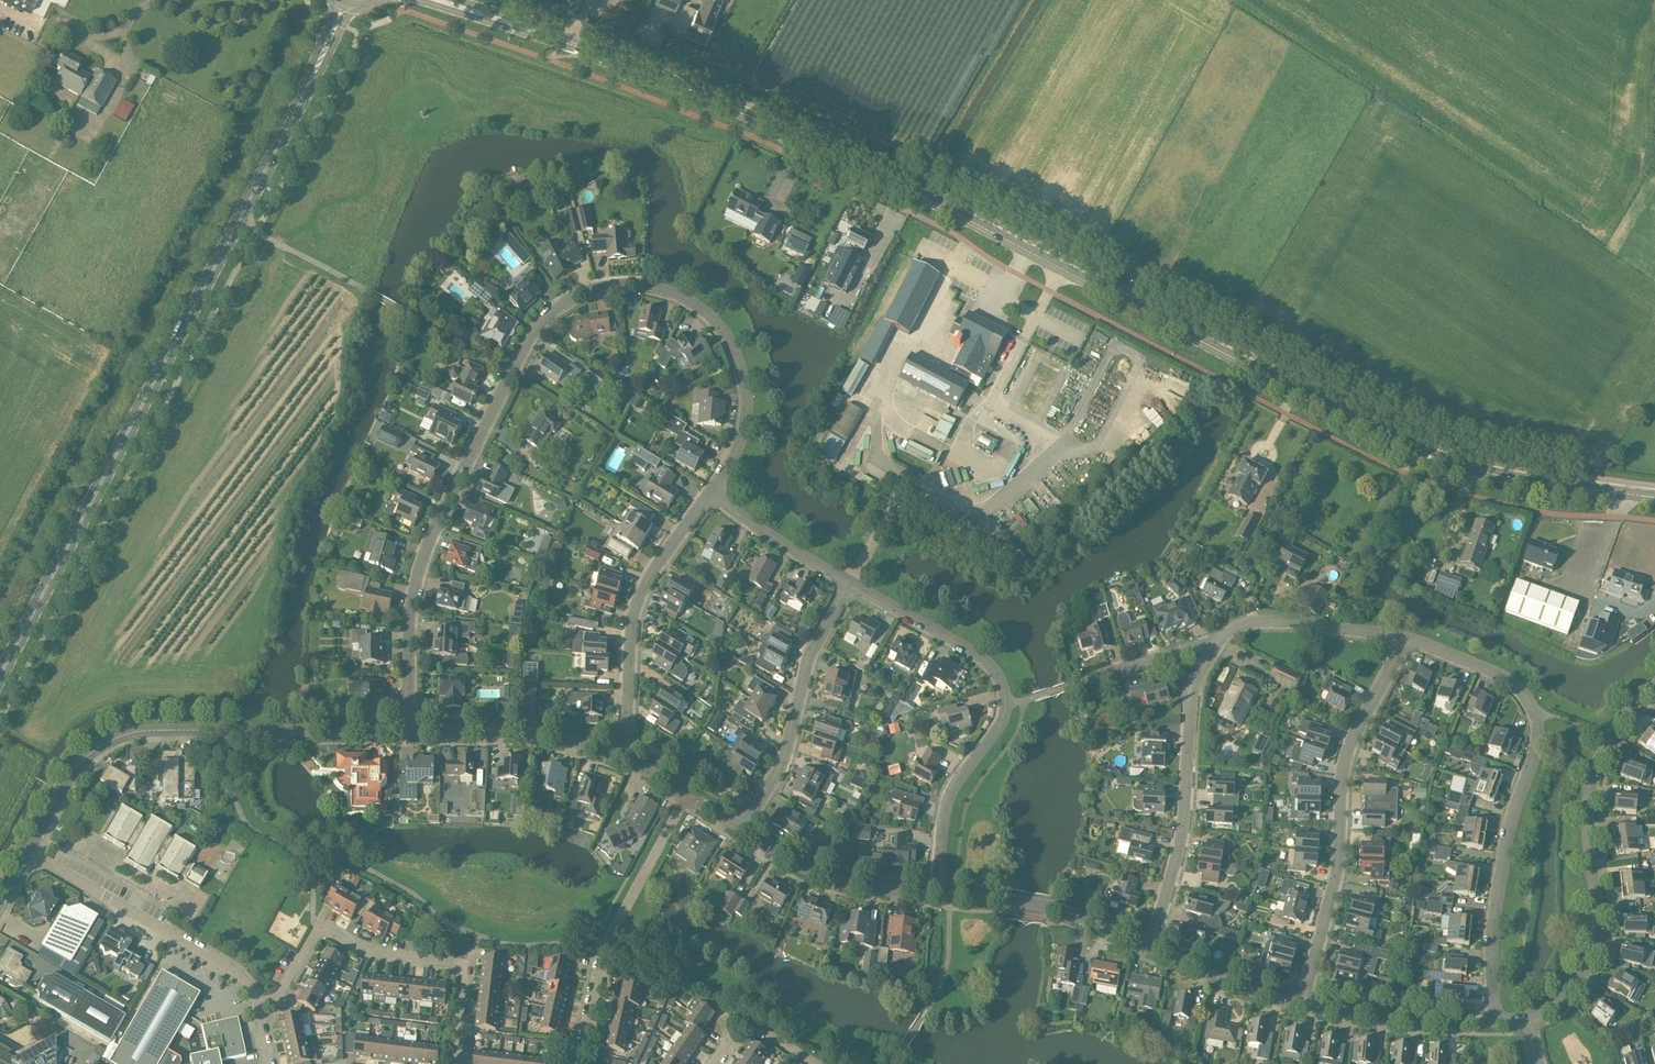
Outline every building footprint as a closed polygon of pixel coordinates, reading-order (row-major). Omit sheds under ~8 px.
[(656,2),(676,11),(681,0),(657,0),(656,2)] [(692,22),(710,30),(716,16),(723,0),(703,0),(699,9),(698,8),(692,22)] [(691,28),(687,35),(702,43),(706,36),(691,28)] [(56,83),(80,96),(90,77),(78,71),(82,64),(64,54),(57,67),(63,70),(56,83)] [(81,98),(102,109),(117,83),(116,83),(96,71),(81,98)] [(122,100),(113,115),(125,123),(134,107),(122,100)] [(746,215),(748,216),(746,219),(759,226),(754,235),(770,243),(780,224),(764,216),(763,217),(758,214),(763,203),(762,203),(754,199),(753,200),(749,198),(750,195),(738,189),(728,210),(744,218),(746,215)] [(581,209),(577,210),(583,232),(593,229),(588,208),(585,208),(584,206),(581,207),(581,209)] [(567,213),(573,234),(581,232),(576,211),(567,213)] [(785,247),(805,256),(813,238),(793,229),(785,247)] [(593,237),(594,253),(608,252),(609,259),(627,258),(627,257),(635,256),(635,247),(626,248),(626,240),(628,240),(630,238),(630,234),(627,233),(625,233),(625,231),(613,232),(613,231),(610,231),(610,232),(606,232),(607,236),(593,237)] [(822,281),(846,293),(863,260),(855,256),(859,248),(864,251),(870,239),(854,231),(848,243),(851,244),(847,252),(839,248),(822,281)] [(828,242),(834,246),(839,236),(833,232),(828,242)] [(526,262),(532,257),(517,242),(511,248),(526,262)] [(542,254),(555,280),(574,271),(572,267),(583,261),(575,245),(563,250),(561,245),(542,254)] [(885,321),(896,327),(909,335),(940,275),(916,263),(915,262),(913,265),(885,321)] [(811,271),(801,266),(793,283),(802,288),(811,271)] [(505,292),(522,312),(531,304),(530,302),(540,293),(536,288),(542,283),(532,271),(525,277),(527,279),(519,286),(518,286),(514,289),(514,291),(515,293),(510,297),(505,292)] [(475,282),(471,288),(490,304),(495,297),(490,293),(486,290),(485,290),(484,289),(475,282)] [(484,289),(485,290),(486,290),(490,293),(494,288),(489,283),(484,289)] [(644,307),(638,330),(649,333),(648,338),(661,342),(665,329),(657,327),(661,311),(660,311),(660,312),(644,308),(645,308),(644,307)] [(844,330),(852,314),(836,307),(828,322),(844,330)] [(481,336),(477,343),(490,351),(494,344),(500,348),(503,347),(509,337),(508,337),(508,336),(510,337),(512,336),(514,335),(514,333),(514,331),(512,329),(517,323),(500,310),(493,320),(490,322),(482,336),(481,336)] [(950,374),(915,356),(912,355),(899,379),(956,410),(957,408),(960,409),(963,403),(960,402),(969,384),(968,384),(972,376),(983,381),(1008,333),(991,324),(970,313),(965,321),(959,318),(950,334),(957,337),(954,343),(960,346),(963,341),(966,342),(953,366),(954,366),(950,374)] [(576,341),(577,341),(577,340),(581,340),(582,338),(584,341),(593,335),(598,334),(598,333),(610,331),(607,314),(591,316),(591,317),(586,318),(574,327),(575,328),(574,330),(573,329),(572,330),(572,331),(571,332),(571,333),(571,334),(571,335),(571,336),(571,337),(572,339),(573,339),(574,340),(575,340),(576,341)] [(470,329),(465,337),(475,342),(479,335),(470,329)] [(682,354),(692,367),(711,352),(701,338),(695,343),(688,333),(677,342),(678,344),(671,350),(666,347),(657,364),(665,368),(672,358),(675,359),(682,354)] [(873,364),(881,346),(869,341),(861,358),(873,364)] [(549,353),(537,370),(558,384),(566,372),(577,380),(582,372),(570,365),(569,367),(549,353)] [(860,362),(842,393),(851,399),(869,367),(860,362)] [(459,380),(452,396),(471,405),(474,399),(475,399),(477,397),(475,396),(478,389),(474,388),(483,370),(468,363),(462,376),(459,375),(458,372),(455,370),(452,371),(450,374),(451,378),(455,379),(458,378),(460,379),(460,380),(459,380)] [(592,369),(586,378),(600,388),(607,379),(592,369)] [(434,386),(431,393),(448,402),(452,394),(434,386)] [(418,389),(415,396),(427,401),(430,395),(418,389)] [(698,392),(697,404),(703,404),(701,424),(698,423),(698,424),(713,425),(713,426),(716,426),(716,425),(721,426),(722,414),(724,414),(725,403),(712,402),(713,393),(698,392)] [(846,402),(820,456),(837,464),(863,410),(846,402)] [(429,419),(436,423),(430,435),(452,445),(455,439),(456,437),(461,425),(454,421),(457,415),(436,405),(429,419)] [(561,423),(542,412),(541,413),(534,425),(534,424),(531,428),(524,438),(524,439),(541,449),(542,448),(554,430),(556,431),(561,423)] [(688,425),(671,415),(667,413),(660,426),(678,437),(674,443),(684,449),(682,452),(684,453),(683,455),(681,454),(677,462),(695,472),(705,454),(695,449),(700,441),(684,432),(688,425)] [(944,414),(937,428),(933,435),(940,439),(951,418),(944,414)] [(384,426),(378,439),(398,449),(404,436),(384,426)] [(977,445),(992,453),(999,440),(984,432),(977,445)] [(906,449),(930,461),(934,453),(910,440),(906,449)] [(418,455),(411,471),(432,482),(430,486),(435,475),(438,474),(437,471),(441,465),(440,464),(440,466),(423,458),(426,452),(414,446),(411,452),(411,453),(412,452),(418,455)] [(638,447),(633,454),(657,468),(661,461),(638,447)] [(540,464),(555,472),(561,463),(553,458),(552,461),(544,457),(540,464)] [(1239,474),(1228,494),(1247,505),(1258,484),(1260,486),(1267,473),(1259,468),(1258,468),(1257,469),(1253,467),(1253,466),(1254,466),(1254,465),(1253,465),(1244,460),(1237,473),(1239,474)] [(485,477),(479,490),(496,499),(497,498),(498,498),(497,499),(506,504),(507,502),(506,502),(509,498),(509,496),(509,493),(509,491),(508,489),(506,487),(505,486),(504,486),(503,487),(502,486),(503,485),(502,484),(507,474),(495,468),(490,479),(485,477)] [(654,477),(644,494),(649,496),(648,497),(650,498),(668,508),(678,492),(669,486),(675,477),(663,469),(662,470),(660,469),(655,478),(654,477)] [(417,498),(400,490),(394,502),(401,506),(398,512),(396,515),(414,524),(413,526),(413,527),(417,520),(418,518),(422,508),(414,504),(417,498)] [(1057,510),(1062,502),(1047,491),(1041,498),(1057,510)] [(1024,502),(1034,516),(1040,511),(1029,498),(1024,502)] [(634,510),(624,526),(646,539),(653,527),(647,524),(650,520),(651,521),(656,514),(634,501),(630,508),(634,510)] [(470,508),(465,521),(474,524),(472,528),(475,529),(473,535),(487,541),(490,532),(490,530),(484,528),(489,516),(492,517),(494,510),(479,504),(476,510),(470,508)] [(1015,539),(1029,526),(1019,515),(1005,528),(1015,539)] [(346,526),(361,529),(363,521),(348,517),(346,526)] [(1258,523),(1248,518),(1241,531),(1251,537),(1258,523)] [(1461,563),(1479,569),(1494,527),(1476,521),(1461,563)] [(646,539),(624,526),(621,524),(613,535),(614,536),(611,540),(607,547),(628,560),(632,552),(630,551),(633,547),(639,551),(646,539)] [(716,530),(705,550),(715,555),(711,562),(726,570),(733,557),(724,551),(731,538),(716,530)] [(367,561),(367,562),(368,563),(370,564),(379,567),(379,566),(383,567),(382,569),(393,573),(396,562),(389,560),(390,556),(393,557),(396,547),(389,545),(389,546),(385,545),(388,537),(374,533),(369,548),(376,550),(375,553),(373,552),(372,556),(370,555),(369,556),(368,557),(367,559),(367,561)] [(541,544),(549,547),(552,538),(545,535),(541,544)] [(1524,562),(1543,568),(1544,567),(1552,570),(1551,572),(1552,572),(1559,552),(1543,546),(1544,545),(1537,543),(1538,541),(1535,541),(1535,542),(1532,541),(1524,562)] [(453,547),(447,563),(464,569),(466,564),(469,562),(477,564),(482,548),(463,542),(461,549),(453,547)] [(555,543),(552,549),(560,553),(563,546),(555,543)] [(1286,545),(1276,565),(1284,569),(1286,566),(1291,569),(1287,576),(1296,581),(1300,574),(1309,557),(1286,545)] [(1188,546),(1185,551),(1192,554),(1194,549),(1188,546)] [(586,555),(598,561),(602,553),(590,547),(586,555)] [(748,580),(763,589),(776,566),(761,557),(748,580)] [(597,588),(618,595),(622,580),(618,579),(619,576),(617,572),(599,567),(597,573),(601,574),(597,588)] [(1203,593),(1219,601),(1217,606),(1218,606),(1220,602),(1221,602),(1230,587),(1232,588),(1236,581),(1213,568),(1207,579),(1210,580),(1203,593)] [(1615,571),(1608,593),(1622,598),(1624,593),(1630,595),(1629,597),(1644,602),(1647,593),(1642,591),(1642,589),(1645,579),(1637,577),(1637,578),(1615,571)] [(379,592),(381,585),(370,582),(371,578),(341,572),(339,584),(339,585),(339,586),(339,587),(340,588),(341,589),(342,590),(343,590),(344,590),(345,590),(346,589),(347,589),(347,588),(348,588),(348,587),(362,590),(361,596),(366,597),(364,607),(369,608),(367,616),(380,619),(382,611),(389,613),(393,595),(379,592)] [(1461,580),(1441,573),(1436,585),(1457,593),(1461,580)] [(668,591),(687,602),(694,591),(692,590),(696,584),(684,577),(681,583),(675,579),(668,591)] [(1168,586),(1179,597),(1186,590),(1175,579),(1168,586)] [(791,582),(780,602),(787,605),(789,601),(809,604),(810,594),(814,588),(818,590),(818,589),(803,581),(803,582),(800,581),(797,586),(791,582)] [(1134,604),(1142,602),(1137,581),(1129,583),(1134,604)] [(1517,581),(1506,612),(1568,634),(1579,603),(1517,581)] [(437,607),(457,611),(469,613),(472,598),(471,597),(471,598),(463,596),(465,585),(453,582),(451,590),(449,590),(449,593),(440,591),(437,607)] [(1303,605),(1305,606),(1318,614),(1329,595),(1314,586),(1303,605)] [(597,588),(593,602),(586,600),(584,607),(600,611),(602,605),(614,609),(618,595),(597,588)] [(668,591),(661,603),(667,607),(664,612),(675,619),(679,613),(680,614),(687,602),(668,591)] [(768,596),(761,592),(754,605),(760,609),(768,596)] [(1153,607),(1164,631),(1179,624),(1179,623),(1183,621),(1186,627),(1196,623),(1184,599),(1168,606),(1165,602),(1153,607)] [(1079,637),(1083,648),(1093,645),(1095,651),(1112,646),(1104,619),(1110,617),(1106,604),(1100,606),(1097,608),(1093,612),(1097,627),(1089,629),(1090,634),(1079,637)] [(771,620),(774,615),(768,611),(765,616),(771,620)] [(1594,633),(1607,637),(1613,639),(1619,620),(1601,614),(1594,633)] [(1121,630),(1126,647),(1136,644),(1135,641),(1149,637),(1144,620),(1130,624),(1128,618),(1127,616),(1125,615),(1123,615),(1121,616),(1119,617),(1118,619),(1118,621),(1121,630)] [(522,618),(514,616),(511,616),(509,624),(521,625),(522,618)] [(857,617),(848,633),(845,639),(854,644),(857,638),(869,645),(881,625),(872,620),(870,624),(857,617)] [(594,623),(578,619),(576,627),(593,630),(594,623)] [(434,643),(439,643),(456,644),(457,638),(469,638),(470,633),(475,633),(476,623),(443,622),(443,630),(435,630),(434,643)] [(1632,642),(1648,631),(1641,623),(1626,634),(1632,642)] [(788,658),(786,657),(792,646),(786,642),(790,634),(775,626),(771,634),(765,636),(765,637),(763,637),(761,641),(761,642),(761,643),(788,658)] [(688,661),(688,660),(698,643),(686,636),(686,634),(679,630),(677,635),(679,636),(677,638),(667,632),(659,643),(688,661)] [(381,639),(367,639),(367,631),(353,631),(353,645),(360,645),(360,651),(363,651),(363,655),(361,655),(361,659),(363,659),(363,663),(384,664),(384,648),(381,648),(381,639)] [(573,654),(609,657),(609,656),(606,656),(607,642),(598,641),(598,634),(600,634),(586,633),(585,633),(575,632),(573,654)] [(722,636),(714,635),(714,639),(713,645),(721,648),(722,636)] [(509,638),(509,645),(521,646),(521,638),(509,638)] [(899,638),(891,652),(897,656),(894,662),(910,671),(917,658),(909,653),(914,644),(907,640),(906,642),(899,638)] [(456,644),(439,643),(434,643),(434,656),(438,657),(438,664),(467,666),(467,665),(468,664),(469,659),(468,658),(468,655),(456,654),(456,644)] [(659,643),(652,655),(658,659),(655,665),(682,681),(686,675),(687,673),(686,670),(685,667),(683,665),(680,664),(683,659),(688,661),(688,660),(688,661),(659,643)] [(788,658),(761,643),(762,645),(759,651),(760,657),(756,665),(770,674),(774,666),(781,670),(788,658)] [(573,654),(587,655),(586,669),(582,669),(582,676),(598,677),(598,671),(608,671),(609,657),(573,654)] [(862,662),(859,660),(855,667),(865,672),(872,660),(866,656),(862,662)] [(934,661),(923,681),(934,687),(937,681),(953,691),(964,672),(943,660),(941,665),(934,661)] [(524,663),(524,682),(538,681),(538,663),(524,663)] [(1414,664),(1405,686),(1413,689),(1411,692),(1413,696),(1419,698),(1422,697),(1424,693),(1431,675),(1420,671),(1421,667),(1414,664)] [(825,687),(853,693),(857,672),(843,669),(842,675),(828,672),(825,687)] [(1279,683),(1295,690),(1301,677),(1285,670),(1279,683)] [(465,676),(441,676),(441,696),(447,696),(447,707),(461,707),(461,696),(465,696),(464,686),(463,686),(463,677),(465,677),(465,676)] [(752,700),(769,710),(771,708),(773,708),(776,703),(775,701),(776,699),(762,690),(766,684),(754,677),(747,689),(755,694),(752,700)] [(1322,689),(1330,694),(1326,702),(1344,712),(1351,699),(1337,692),(1342,684),(1329,677),(1322,689)] [(373,679),(350,679),(350,694),(357,694),(357,707),(380,708),(380,692),(384,692),(384,688),(373,688),(373,679)] [(1444,680),(1436,698),(1447,703),(1445,707),(1446,710),(1450,711),(1452,710),(1454,706),(1455,706),(1464,684),(1457,681),(1455,685),(1444,680)] [(1235,681),(1218,716),(1219,716),(1217,720),(1218,725),(1220,728),(1224,730),(1229,730),(1233,728),(1235,724),(1240,726),(1257,692),(1235,681)] [(1153,682),(1129,690),(1133,701),(1145,697),(1148,707),(1169,700),(1165,686),(1155,689),(1153,682)] [(912,699),(920,688),(915,685),(907,696),(912,699)] [(513,710),(512,686),(499,687),(500,711),(513,710)] [(825,687),(822,698),(837,702),(835,709),(848,712),(853,693),(825,687)] [(657,700),(678,713),(685,701),(689,704),(693,698),(678,689),(674,694),(665,688),(657,700)] [(1467,711),(1475,714),(1473,718),(1475,721),(1480,724),(1484,722),(1485,719),(1486,719),(1493,701),(1482,696),(1483,692),(1476,689),(1467,711)] [(598,694),(576,693),(571,693),(570,711),(572,714),(582,714),(582,716),(586,716),(585,719),(586,723),(590,724),(594,725),(598,724),(599,720),(599,716),(603,716),(603,701),(598,701),(598,694)] [(657,700),(650,712),(660,718),(656,724),(673,735),(680,723),(672,718),(676,712),(678,713),(657,700)] [(752,700),(748,705),(740,700),(733,712),(744,719),(748,713),(763,722),(764,720),(766,719),(769,714),(768,712),(769,710),(752,700)] [(899,704),(891,718),(895,721),(898,716),(913,712),(914,710),(900,702),(899,704)] [(953,707),(938,711),(942,724),(949,723),(951,729),(958,727),(960,730),(972,727),(970,722),(971,722),(970,720),(966,710),(955,713),(953,707)] [(525,708),(524,716),(535,716),(536,709),(525,708)] [(1415,711),(1410,723),(1417,726),(1422,714),(1415,711)] [(1102,730),(1115,729),(1113,714),(1100,716),(1102,730)] [(818,720),(814,733),(838,741),(843,743),(843,742),(846,732),(847,732),(850,731),(852,725),(851,722),(841,719),(841,721),(833,718),(827,716),(826,719),(827,720),(826,723),(818,720)] [(1426,731),(1429,724),(1430,722),(1422,718),(1418,727),(1426,731)] [(1306,742),(1327,749),(1331,736),(1320,732),(1322,726),(1303,720),(1299,733),(1308,735),(1306,742)] [(718,726),(711,722),(708,728),(715,732),(718,726)] [(899,723),(889,725),(891,734),(901,732),(899,723)] [(1379,738),(1405,752),(1409,744),(1409,745),(1410,744),(1416,732),(1402,725),(1398,733),(1385,726),(1379,738)] [(1654,755),(1654,729),(1650,725),(1645,730),(1648,733),(1640,743),(1654,755)] [(1496,730),(1488,748),(1507,755),(1516,733),(1509,731),(1507,735),(1496,730)] [(733,748),(759,764),(757,763),(763,752),(755,747),(759,741),(745,732),(741,738),(740,737),(737,738),(733,745),(733,748)] [(838,741),(814,733),(814,734),(817,734),(812,747),(823,751),(821,758),(838,763),(842,750),(836,748),(838,741)] [(1141,744),(1143,744),(1142,765),(1165,767),(1165,758),(1167,758),(1168,750),(1165,750),(1165,745),(1166,745),(1167,735),(1142,733),(1141,744)] [(1254,750),(1263,755),(1271,739),(1261,735),(1254,750)] [(1379,738),(1372,751),(1381,755),(1378,761),(1396,770),(1402,759),(1402,758),(1405,752),(1379,738)] [(1306,742),(1303,749),(1294,746),(1290,761),(1311,768),(1314,759),(1321,762),(1326,749),(1327,750),(1327,749),(1306,742)] [(1453,749),(1449,747),(1446,746),(1443,753),(1451,755),(1453,749)] [(733,748),(731,751),(726,752),(727,760),(730,762),(727,767),(740,776),(744,770),(752,775),(759,764),(733,748)] [(920,761),(912,774),(931,784),(938,770),(935,769),(941,757),(928,750),(922,762),(920,761)] [(1498,791),(1503,779),(1490,774),(1492,771),(1492,770),(1475,764),(1477,758),(1463,752),(1461,759),(1472,763),(1470,765),(1471,766),(1470,768),(1471,771),(1473,773),(1475,774),(1480,776),(1477,783),(1498,791)] [(161,801),(194,801),(194,757),(178,757),(178,753),(161,753),(161,775),(157,775),(157,786),(161,786),(161,801)] [(339,757),(339,771),(346,771),(346,772),(346,773),(346,774),(347,775),(348,776),(349,777),(351,778),(352,778),(357,778),(357,788),(363,788),(363,800),(369,800),(369,803),(381,803),(381,788),(382,788),(383,788),(384,787),(385,786),(386,785),(387,784),(387,783),(387,782),(387,764),(375,764),(375,765),(374,765),(373,764),(373,762),(372,761),(372,760),(370,759),(369,758),(368,758),(367,758),(366,758),(366,757),(339,757)] [(400,800),(418,800),(418,783),(424,779),(434,779),(434,772),(434,769),(434,759),(420,759),(420,757),(408,757),(408,761),(400,761),(400,800)] [(447,762),(447,775),(459,775),(459,777),(474,777),(474,757),(459,757),(459,762),(447,762)] [(497,779),(503,779),(503,780),(512,780),(512,787),(519,787),(520,759),(504,758),(504,766),(497,766),(497,779)] [(1624,765),(1620,773),(1622,773),(1621,776),(1641,784),(1650,785),(1652,774),(1654,767),(1640,762),(1638,768),(1625,763),(1625,765),(1624,765)] [(543,765),(538,788),(540,789),(541,790),(545,791),(547,790),(563,794),(568,770),(567,770),(566,772),(560,771),(561,766),(555,764),(554,767),(543,765)] [(887,767),(890,777),(901,774),(899,764),(887,767)] [(1420,780),(1427,784),(1435,769),(1428,765),(1420,780)] [(100,782),(121,795),(126,787),(129,790),(136,790),(136,767),(126,767),(126,768),(124,768),(122,769),(120,770),(118,771),(117,773),(109,768),(106,772),(105,771),(102,777),(103,778),(100,782)] [(799,781),(818,790),(826,794),(832,783),(831,783),(834,776),(823,770),(819,777),(805,770),(799,781)] [(578,802),(588,805),(586,813),(600,817),(606,797),(601,796),(606,779),(595,776),(594,782),(583,779),(581,787),(582,788),(578,802)] [(1290,798),(1320,799),(1320,785),(1311,784),(1311,778),(1309,778),(1293,777),(1292,777),(1292,784),(1299,784),(1298,798),(1290,798)] [(1117,787),(1132,787),(1132,778),(1118,778),(1117,787)] [(1225,802),(1239,803),(1240,789),(1234,789),(1235,781),(1209,779),(1209,781),(1208,782),(1207,786),(1209,788),(1209,790),(1208,790),(1208,792),(1209,792),(1208,795),(1226,796),(1225,802)] [(1498,791),(1477,783),(1467,779),(1463,795),(1449,791),(1446,802),(1461,806),(1469,808),(1474,796),(1494,803),(1498,791)] [(1374,804),(1397,805),(1398,789),(1386,788),(1386,781),(1364,780),(1363,796),(1374,796),(1374,804)] [(799,781),(793,793),(805,800),(802,805),(816,812),(822,801),(815,797),(818,790),(799,781)] [(1134,806),(1134,809),(1136,811),(1139,812),(1143,812),(1143,814),(1151,815),(1151,813),(1164,813),(1164,808),(1165,808),(1165,806),(1164,806),(1166,787),(1158,787),(1157,788),(1138,787),(1137,800),(1134,800),(1134,806)] [(1427,798),(1427,789),(1416,789),(1416,798),(1427,798)] [(486,790),(477,790),(476,812),(485,812),(486,790)] [(890,799),(902,803),(899,816),(898,818),(904,820),(905,818),(915,821),(920,806),(923,806),(925,799),(893,790),(890,799)] [(1614,799),(1613,807),(1615,807),(1614,810),(1636,812),(1637,805),(1643,806),(1645,793),(1630,792),(1629,798),(1616,797),(1615,799),(1614,799)] [(525,799),(514,798),(512,816),(523,817),(525,799)] [(641,798),(632,813),(630,812),(624,815),(627,821),(621,824),(620,823),(617,825),(618,826),(606,831),(615,848),(621,845),(626,842),(627,844),(629,845),(631,845),(633,843),(633,841),(632,839),(642,834),(657,806),(641,798)] [(1290,798),(1290,806),(1291,807),(1291,820),(1309,820),(1310,814),(1320,814),(1320,799),(1290,798)] [(1225,802),(1225,809),(1208,808),(1207,811),(1207,810),(1206,813),(1207,813),(1207,814),(1205,816),(1205,820),(1207,822),(1206,823),(1232,825),(1232,817),(1238,818),(1239,803),(1225,802)] [(1461,806),(1446,802),(1444,808),(1458,812),(1459,812),(1461,806)] [(577,806),(569,803),(564,822),(572,825),(577,806)] [(1374,804),(1374,812),(1363,811),(1362,827),(1384,827),(1385,820),(1397,820),(1397,805),(1374,804)] [(104,805),(99,813),(110,819),(115,811),(104,805)] [(102,836),(125,850),(127,848),(130,850),(124,861),(147,874),(153,863),(157,865),(155,868),(179,881),(182,876),(186,878),(185,880),(199,888),(208,873),(194,865),(193,867),(188,864),(196,850),(173,837),(172,839),(169,837),(173,830),(150,816),(145,824),(142,822),(143,819),(120,806),(102,836)] [(1485,837),(1487,824),(1466,820),(1469,808),(1461,806),(1459,812),(1458,812),(1456,822),(1456,823),(1457,823),(1457,824),(1458,825),(1459,825),(1465,826),(1463,833),(1485,837)] [(780,811),(772,823),(790,835),(795,827),(799,830),(807,819),(794,810),(789,817),(780,811)] [(1256,814),(1255,828),(1263,829),(1263,814),(1256,814)] [(850,838),(870,840),(871,828),(851,826),(850,838)] [(1615,842),(1637,839),(1635,826),(1614,829),(1615,842)] [(1152,836),(1131,830),(1122,828),(1118,841),(1127,843),(1132,844),(1128,858),(1149,864),(1153,849),(1147,848),(1148,844),(1150,844),(1152,836)] [(687,838),(678,854),(681,849),(694,857),(687,867),(696,873),(713,846),(704,840),(703,842),(699,839),(700,837),(700,836),(700,835),(700,834),(699,833),(693,829),(691,833),(688,831),(686,832),(684,834),(685,837),(687,838)] [(1317,852),(1319,838),(1309,837),(1310,830),(1294,829),(1293,836),(1297,836),(1296,850),(1317,852)] [(1485,837),(1463,833),(1462,840),(1457,839),(1456,845),(1483,850),(1485,837)] [(835,836),(831,846),(839,849),(843,839),(835,836)] [(885,844),(883,864),(908,866),(909,862),(915,863),(916,846),(906,845),(907,838),(890,836),(889,844),(885,844)] [(1361,859),(1383,860),(1384,851),(1390,851),(1391,838),(1372,838),(1374,838),(1374,845),(1362,845),(1361,859)] [(1615,842),(1617,855),(1639,852),(1637,839),(1615,842)] [(1201,860),(1229,864),(1230,857),(1222,856),(1224,843),(1208,840),(1207,847),(1203,846),(1201,860)] [(1436,853),(1451,856),(1452,849),(1437,847),(1436,853)] [(1317,852),(1296,850),(1289,850),(1287,871),(1306,873),(1306,866),(1316,867),(1317,852)] [(729,852),(717,872),(727,878),(728,876),(733,879),(735,877),(741,881),(750,867),(738,860),(739,859),(729,852)] [(1447,862),(1450,862),(1451,856),(1436,853),(1434,860),(1447,862)] [(626,857),(624,861),(630,865),(633,860),(626,857)] [(1361,859),(1361,874),(1371,874),(1370,881),(1384,882),(1384,885),(1389,885),(1389,872),(1391,872),(1392,860),(1383,860),(1361,859)] [(1201,860),(1199,874),(1203,875),(1202,881),(1218,884),(1220,871),(1227,872),(1227,874),(1226,874),(1228,875),(1230,876),(1232,876),(1234,875),(1236,874),(1237,872),(1238,870),(1239,866),(1229,865),(1229,864),(1201,860)] [(1477,885),(1479,872),(1466,869),(1467,865),(1450,862),(1447,862),(1446,868),(1447,868),(1457,874),(1456,881),(1477,885)] [(1261,869),(1259,878),(1267,880),(1269,872),(1261,869)] [(1621,888),(1643,885),(1641,872),(1620,875),(1621,888)] [(1138,881),(1123,876),(1119,889),(1115,888),(1115,890),(1113,889),(1113,888),(1112,888),(1110,888),(1108,888),(1108,889),(1107,889),(1106,890),(1105,891),(1105,892),(1105,893),(1105,894),(1105,895),(1105,896),(1106,897),(1106,898),(1107,899),(1108,899),(1110,900),(1110,899),(1112,899),(1111,901),(1136,909),(1140,895),(1134,893),(1138,881)] [(1286,905),(1306,910),(1308,904),(1306,904),(1309,896),(1294,892),(1297,883),(1284,879),(1280,895),(1288,897),(1286,905)] [(769,880),(759,896),(772,904),(773,902),(782,907),(791,891),(782,886),(781,887),(769,880)] [(1477,885),(1456,881),(1454,888),(1448,887),(1439,894),(1438,897),(1428,896),(1428,902),(1443,904),(1452,906),(1454,894),(1475,897),(1477,885)] [(341,915),(353,894),(343,888),(344,886),(337,882),(330,895),(336,898),(330,909),(341,915)] [(1621,888),(1623,901),(1645,898),(1643,885),(1621,888)] [(34,904),(28,905),(32,920),(42,918),(47,920),(56,903),(52,901),(50,891),(34,895),(36,900),(34,904)] [(742,900),(730,893),(720,910),(731,916),(733,914),(734,912),(742,900)] [(363,913),(370,901),(364,897),(363,899),(353,894),(341,915),(351,921),(357,910),(363,913)] [(1350,912),(1372,918),(1375,904),(1379,905),(1381,898),(1365,894),(1364,900),(1354,898),(1350,912)] [(1199,921),(1216,926),(1221,928),(1222,927),(1221,927),(1221,925),(1221,923),(1220,920),(1218,919),(1219,915),(1222,914),(1224,912),(1228,908),(1229,906),(1231,903),(1231,904),(1231,903),(1219,899),(1219,900),(1218,904),(1214,903),(1215,903),(1191,896),(1190,898),(1188,899),(1187,903),(1188,905),(1188,906),(1187,906),(1186,908),(1187,908),(1186,911),(1201,915),(1200,921),(1199,921)] [(805,897),(799,915),(799,916),(800,914),(812,918),(811,920),(825,925),(831,908),(814,902),(815,901),(805,897)] [(742,917),(750,904),(742,900),(734,912),(742,917)] [(374,933),(386,912),(375,906),(377,904),(370,901),(363,913),(369,917),(363,927),(374,933)] [(1418,909),(1426,910),(1427,902),(1419,901),(1418,909)] [(1443,904),(1428,902),(1426,913),(1442,915),(1443,904)] [(1286,905),(1278,903),(1274,916),(1272,916),(1270,923),(1285,927),(1287,920),(1301,924),(1303,916),(1305,916),(1306,910),(1286,905)] [(64,908),(41,947),(64,960),(62,964),(67,967),(69,964),(70,964),(97,917),(80,907),(68,910),(64,908)] [(386,912),(374,933),(384,939),(388,933),(394,936),(403,919),(397,916),(396,918),(386,912)] [(1350,912),(1347,926),(1358,929),(1356,937),(1354,936),(1379,943),(1382,932),(1375,930),(1375,929),(1369,927),(1372,918),(1350,912)] [(843,922),(840,943),(873,947),(876,923),(867,922),(868,916),(862,915),(862,914),(860,913),(860,914),(852,913),(851,923),(843,922)] [(1623,922),(1623,931),(1624,931),(1624,934),(1646,934),(1647,921),(1653,921),(1653,914),(1638,914),(1638,921),(1625,920),(1625,922),(1623,922)] [(1470,932),(1472,919),(1450,917),(1448,930),(1470,932)] [(889,932),(894,933),(892,950),(891,949),(891,950),(915,953),(917,942),(911,941),(914,921),(915,921),(891,918),(889,932)] [(1199,921),(1197,928),(1183,924),(1182,926),(1181,926),(1180,928),(1181,928),(1181,929),(1179,930),(1178,935),(1179,937),(1178,938),(1202,945),(1205,936),(1212,938),(1216,926),(1199,921)] [(1245,921),(1242,931),(1248,933),(1251,923),(1245,921)] [(110,954),(113,956),(124,938),(123,932),(117,933),(110,929),(100,948),(103,949),(104,955),(110,954)] [(819,943),(828,946),(833,932),(824,929),(819,943)] [(1470,932),(1448,930),(1448,937),(1447,937),(1432,942),(1432,945),(1422,944),(1422,951),(1437,953),(1438,945),(1447,946),(1448,943),(1469,945),(1470,932)] [(1264,953),(1293,961),(1296,948),(1286,945),(1288,939),(1272,934),(1270,941),(1269,942),(1266,945),(1264,953)] [(124,938),(113,956),(118,958),(112,968),(119,972),(120,969),(129,974),(130,980),(136,978),(138,979),(147,963),(133,954),(133,955),(129,953),(130,953),(127,951),(132,942),(124,938)] [(1620,949),(1618,958),(1619,958),(1619,961),(1621,961),(1620,966),(1629,968),(1630,964),(1634,965),(1634,967),(1638,968),(1639,966),(1646,968),(1647,967),(1649,968),(1649,967),(1650,966),(1651,965),(1651,964),(1652,963),(1652,962),(1652,961),(1652,959),(1652,958),(1652,957),(1652,956),(1650,955),(1651,949),(1636,945),(1635,951),(1622,948),(1622,950),(1620,949)] [(2,981),(5,975),(12,979),(9,984),(15,988),(24,986),(31,973),(21,967),(22,964),(19,963),(23,957),(8,948),(1,960),(3,961),(1,965),(0,964),(0,979),(2,981)] [(880,948),(878,962),(887,963),(889,949),(880,948)] [(1377,949),(1376,955),(1375,956),(1390,960),(1391,953),(1393,953),(1394,953),(1374,948),(1377,949)] [(327,949),(321,960),(339,970),(345,959),(327,949)] [(1060,949),(1056,969),(1054,979),(1055,979),(1062,980),(1061,982),(1075,985),(1079,963),(1073,962),(1075,952),(1060,949)] [(1337,968),(1338,968),(1368,976),(1376,978),(1377,977),(1371,976),(1375,959),(1363,955),(1363,953),(1351,950),(1349,956),(1340,954),(1339,959),(1337,960),(1336,964),(1337,966),(1337,968)] [(877,955),(866,953),(863,975),(874,976),(877,955)] [(1293,961),(1264,953),(1259,971),(1277,977),(1279,970),(1289,973),(1293,961)] [(483,968),(503,971),(505,959),(484,956),(483,968)] [(549,971),(569,975),(572,963),(552,959),(549,971)] [(339,970),(321,960),(316,970),(333,980),(339,970)] [(1437,980),(1452,981),(1453,975),(1466,976),(1467,963),(1445,961),(1444,974),(1438,973),(1437,980)] [(1094,962),(1091,979),(1094,979),(1093,983),(1117,988),(1120,973),(1116,973),(1117,966),(1108,964),(1107,966),(1095,963),(1095,962),(1094,962)] [(483,968),(482,980),(502,982),(503,971),(483,968)] [(1341,988),(1359,993),(1363,994),(1362,999),(1370,1000),(1371,990),(1365,987),(1368,976),(1338,968),(1335,980),(1343,982),(1341,988)] [(333,980),(316,970),(310,980),(328,990),(333,980)] [(569,975),(549,971),(546,983),(571,988),(571,987),(567,986),(569,975)] [(109,1063),(159,1063),(200,994),(162,972),(109,1063)] [(1617,1000),(1624,1004),(1626,999),(1634,1003),(1634,1002),(1636,1001),(1643,988),(1643,986),(1644,985),(1635,981),(1638,977),(1632,973),(1629,977),(1620,972),(1614,983),(1610,981),(1606,988),(1620,995),(1617,1000)] [(374,996),(377,975),(376,975),(376,973),(369,973),(369,975),(364,974),(362,994),(374,996)] [(45,977),(36,993),(38,994),(39,999),(38,1001),(71,1021),(86,994),(53,975),(52,977),(47,978),(45,977)] [(362,989),(364,975),(361,975),(356,988),(362,989)] [(386,997),(388,977),(377,975),(374,996),(386,997)] [(1129,994),(1141,997),(1139,1007),(1154,1009),(1156,999),(1158,1000),(1162,981),(1151,979),(1149,980),(1145,980),(1145,978),(1132,976),(1129,994)] [(388,977),(386,997),(398,999),(400,978),(388,977)] [(400,978),(398,999),(410,1000),(412,980),(400,978)] [(622,991),(642,995),(645,983),(625,979),(622,991)] [(328,990),(310,980),(304,991),(322,1001),(328,990)] [(421,1001),(424,981),(412,980),(410,1000),(421,1001)] [(433,1003),(436,983),(435,983),(435,980),(428,980),(428,982),(424,981),(421,1001),(433,1003)] [(502,982),(482,980),(480,992),(500,994),(502,982)] [(433,1003),(445,1004),(446,1000),(447,994),(448,984),(447,984),(447,982),(440,981),(440,983),(436,983),(433,1003)] [(548,995),(568,1000),(571,988),(546,983),(551,984),(548,995)] [(1081,989),(1078,1004),(1086,1006),(1089,988),(1082,987),(1081,989)] [(1435,999),(1434,1006),(1450,1008),(1450,1001),(1463,1003),(1465,989),(1443,987),(1442,1000),(1435,999)] [(1081,989),(1074,988),(1072,1003),(1078,1004),(1081,989)] [(322,1001),(304,991),(298,1001),(316,1011),(322,1001)] [(622,991),(620,1002),(615,1001),(640,1007),(642,995),(622,991)] [(500,994),(480,992),(479,1004),(499,1006),(500,994)] [(1178,994),(1174,1016),(1188,1019),(1188,1024),(1195,1025),(1198,1010),(1191,1009),(1193,996),(1190,995),(1191,995),(1176,993),(1178,994)] [(546,1007),(566,1011),(568,1000),(548,995),(546,1007)] [(695,997),(694,999),(713,1012),(718,1005),(695,997)] [(1617,1000),(1613,1007),(1600,997),(1595,1003),(1599,1006),(1591,1016),(1607,1028),(1619,1011),(1618,1011),(1624,1004),(1617,1000)] [(2,1017),(3,1018),(4,1019),(7,1019),(8,1018),(9,1016),(9,1014),(9,1013),(10,1012),(11,1013),(12,1013),(6,1003),(5,1004),(3,1002),(0,1000),(0,1018),(2,1017)] [(10,1004),(13,1009),(21,1005),(18,1000),(10,1004)] [(640,1007),(615,1001),(613,1013),(633,1017),(635,1006),(640,1007)] [(692,1013),(709,1025),(716,1015),(699,1003),(692,1013)] [(345,1012),(352,1013),(355,1006),(349,1004),(345,1012)] [(477,1016),(498,1018),(499,1006),(479,1004),(477,1016)] [(543,1018),(563,1023),(566,1011),(546,1007),(543,1018)] [(1206,1037),(1235,1043),(1238,1027),(1224,1025),(1227,1010),(1211,1007),(1206,1037)] [(23,1019),(29,1023),(34,1026),(42,1014),(31,1008),(23,1019)] [(633,1017),(613,1013),(610,1024),(630,1029),(633,1017)] [(709,1025),(692,1013),(686,1023),(706,1037),(703,1034),(709,1025)] [(281,1018),(283,1030),(303,1026),(301,1014),(281,1018)] [(498,1018),(477,1016),(476,1028),(496,1030),(498,1018)] [(189,1058),(191,1063),(221,1063),(220,1062),(246,1056),(237,1018),(202,1026),(208,1054),(189,1058)] [(543,1018),(541,1030),(560,1035),(563,1023),(543,1018)] [(1248,1021),(1252,1021),(1248,1043),(1259,1045),(1257,1058),(1268,1060),(1272,1041),(1266,1040),(1268,1024),(1248,1020),(1248,1021)] [(706,1037),(686,1023),(685,1023),(689,1026),(683,1035),(699,1047),(706,1037)] [(608,1036),(628,1040),(630,1029),(610,1024),(608,1036)] [(303,1026),(283,1030),(286,1042),(306,1038),(303,1026)] [(1283,1029),(1287,1030),(1283,1052),(1295,1054),(1294,1060),(1305,1062),(1308,1049),(1301,1048),(1304,1032),(1296,1031),(1296,1030),(1295,1028),(1291,1028),(1290,1028),(1289,1030),(1283,1029)] [(367,1059),(369,1039),(357,1037),(357,1034),(346,1033),(346,1048),(355,1049),(354,1058),(367,1059)] [(676,1045),(693,1057),(699,1047),(683,1035),(676,1045)] [(1345,1049),(1338,1048),(1340,1039),(1319,1035),(1319,1036),(1323,1036),(1322,1042),(1318,1041),(1315,1057),(1331,1060),(1330,1063),(1342,1063),(1345,1049)] [(628,1040),(608,1036),(605,1048),(625,1052),(628,1040)] [(11,1053),(0,1047),(0,1063),(56,1063),(56,1037),(16,1059),(9,1055),(11,1054),(11,1053)] [(308,1049),(306,1038),(286,1042),(288,1054),(308,1049)] [(378,1061),(381,1040),(369,1039),(367,1059),(378,1061)] [(390,1062),(392,1042),(381,1040),(378,1061),(390,1062)] [(1354,1040),(1358,1041),(1356,1063),(1368,1063),(1379,1063),(1380,1058),(1374,1058),(1375,1042),(1354,1040)] [(402,1063),(404,1043),(392,1042),(390,1062),(402,1063)] [(746,1052),(762,1063),(769,1053),(753,1042),(746,1052)] [(416,1045),(404,1043),(402,1063),(406,1063),(414,1063),(416,1045)] [(1395,1044),(1393,1063),(1416,1063),(1416,1062),(1410,1061),(1411,1045),(1390,1043),(1390,1044),(1395,1044)] [(428,1046),(416,1045),(414,1063),(426,1063),(428,1046)] [(682,1063),(688,1063),(693,1057),(676,1045),(669,1055),(682,1063)] [(92,1063),(97,1063),(105,1051),(96,1046),(87,1061),(92,1063)] [(440,1048),(428,1046),(426,1063),(438,1063),(440,1048)] [(1431,1047),(1429,1063),(1446,1063),(1448,1048),(1427,1046),(1426,1047),(1431,1047)] [(288,1054),(291,1063),(299,1063),(311,1061),(308,1049),(288,1054)] [(488,1053),(475,1052),(474,1063),(486,1063),(488,1053)] [(739,1062),(742,1063),(762,1063),(746,1052),(739,1062)] [(499,1055),(488,1053),(486,1063),(498,1063),(499,1055)] [(1623,1063),(1642,1063),(1639,1053),(1621,1058),(1623,1063)] [(511,1056),(499,1055),(498,1063),(510,1063),(511,1056)] [(669,1055),(663,1063),(682,1063),(669,1055)]
